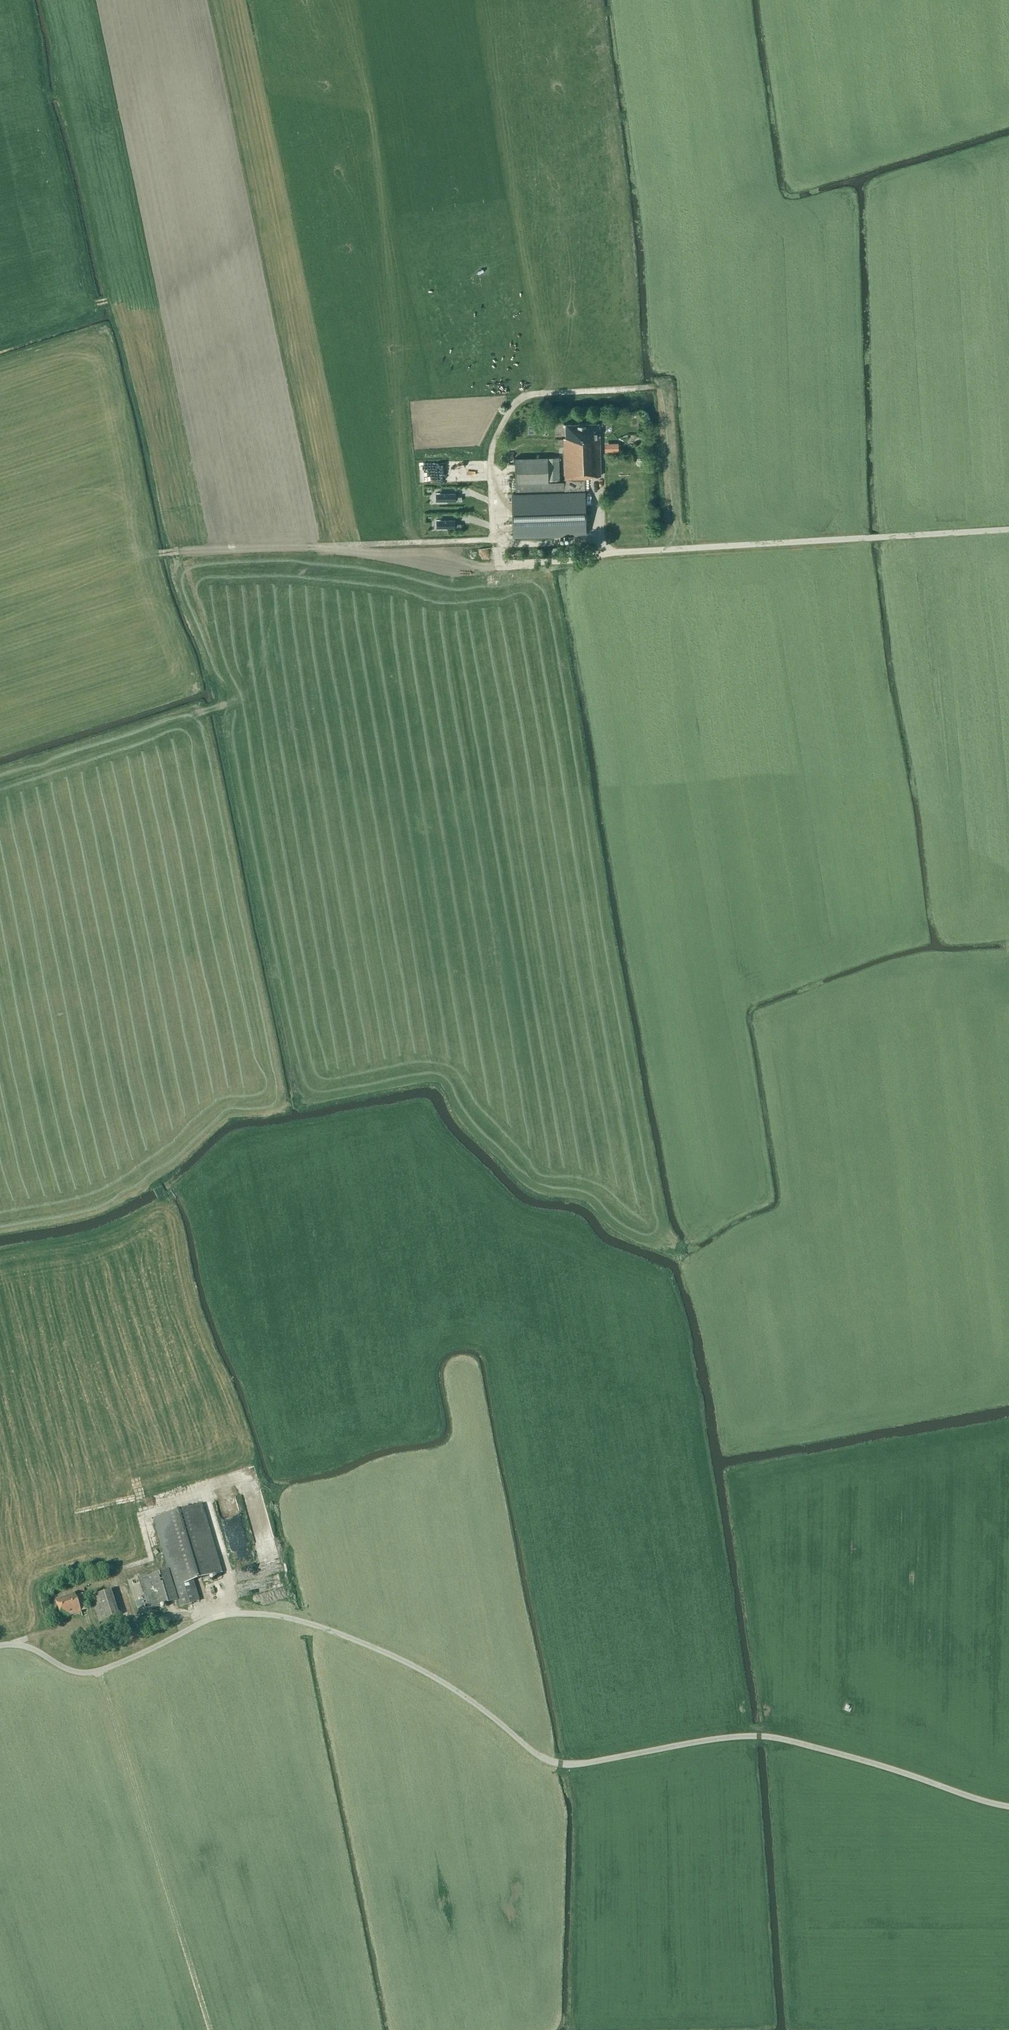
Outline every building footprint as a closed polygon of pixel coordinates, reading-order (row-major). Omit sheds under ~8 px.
[(514,458),(515,482),(516,494),(512,494),(513,536),(586,534),(584,479),(591,479),(591,477),(600,477),(599,424),(564,425),(565,479),(564,479),(564,481),(559,481),(559,457),(548,457),(514,458)] [(455,493),(440,493),(440,501),(455,501),(455,493)] [(154,1520),(170,1570),(129,1582),(139,1613),(178,1601),(180,1607),(199,1601),(193,1581),(222,1573),(202,1505),(154,1520)] [(91,1597),(100,1623),(119,1616),(111,1591),(91,1597)] [(82,1612),(82,1611),(89,1609),(83,1594),(76,1597),(75,1594),(56,1601),(63,1619),(82,1612)] [(91,1645),(105,1640),(102,1631),(88,1636),(91,1645)]
